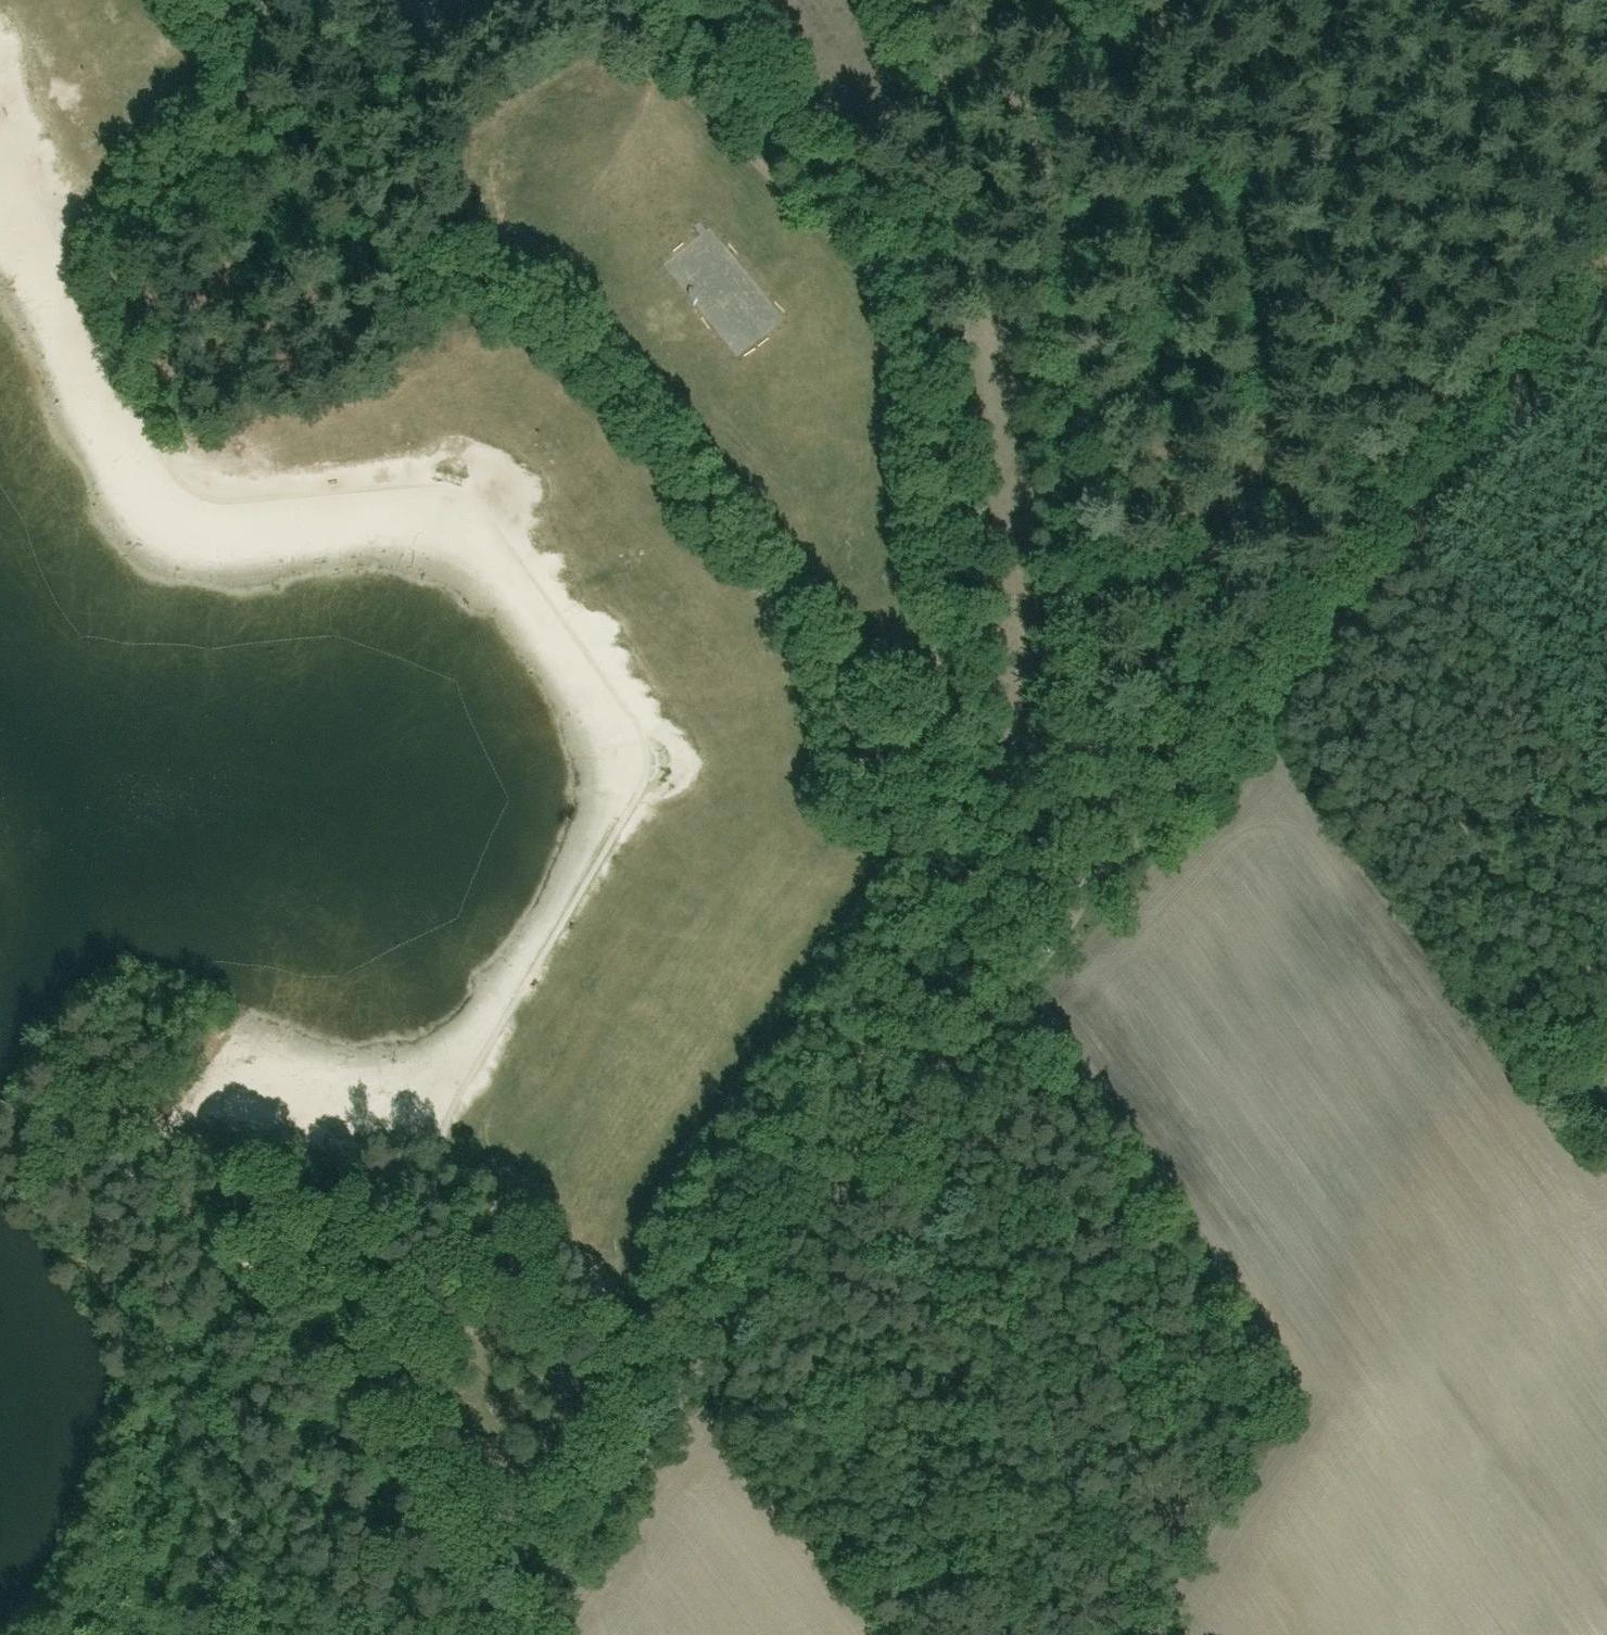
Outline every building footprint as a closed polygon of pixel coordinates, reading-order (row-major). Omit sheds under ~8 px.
[(1431,802),(1443,791),(1435,782),(1423,793),(1431,802)]
